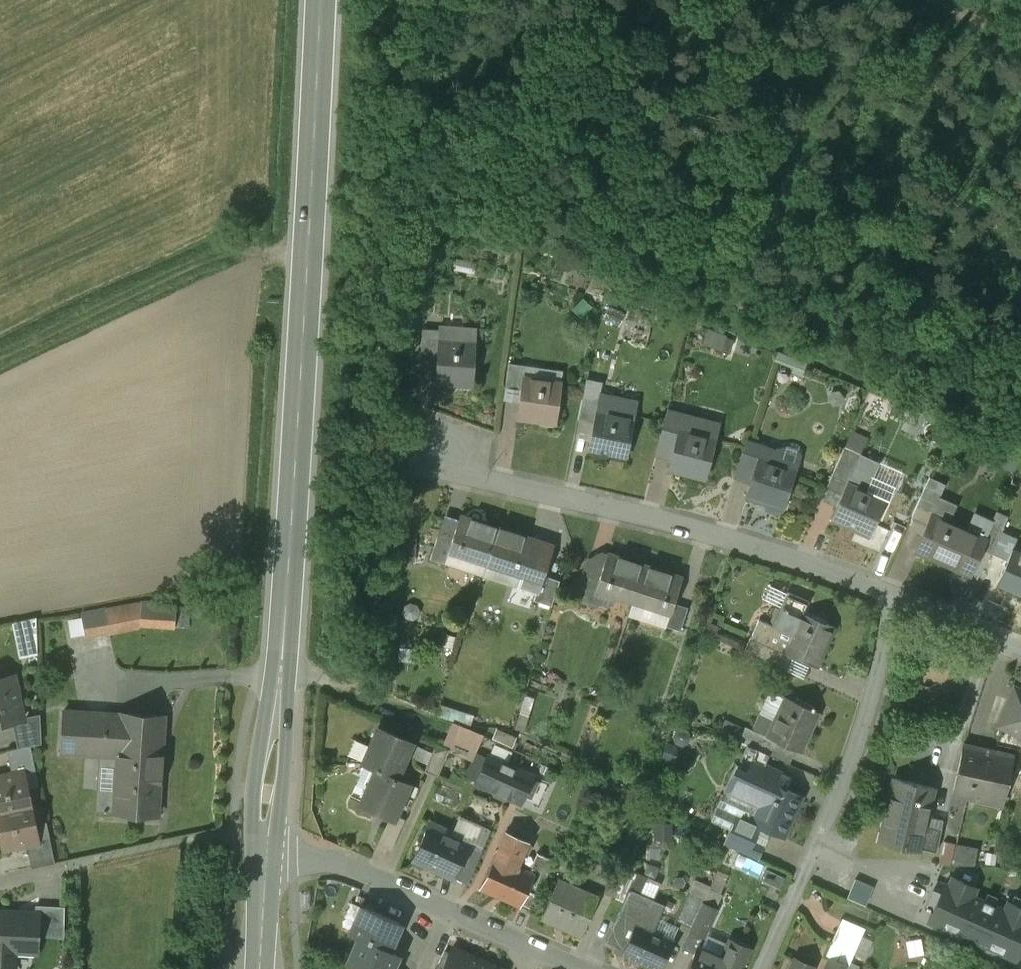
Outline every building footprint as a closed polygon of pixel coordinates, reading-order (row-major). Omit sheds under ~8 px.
[(439,330),(423,329),(421,353),(438,354),(439,341),(439,330)] [(476,344),(439,341),(438,354),(436,382),(457,384),(457,378),(472,379),(472,385),(473,385),(476,344)] [(526,365),(509,363),(506,387),(522,389),(524,377),(526,365)] [(561,382),(524,377),(522,389),(518,418),(539,420),(540,415),(555,417),(554,422),(556,423),(561,382)] [(600,399),(583,396),(579,420),(595,423),(597,411),(600,399)] [(634,418),(597,411),(595,423),(589,451),(610,455),(611,449),(626,452),(625,458),(626,458),(634,418)] [(682,418),(666,414),(660,437),(676,441),(682,418)] [(713,424),(699,421),(699,422),(682,418),(676,441),(669,469),(690,474),(691,469),(706,472),(704,478),(705,479),(716,439),(715,438),(714,439),(709,438),(713,424)] [(764,447),(748,441),(740,464),(756,469),(760,458),(764,447)] [(781,453),(764,447),(760,458),(777,463),(781,453)] [(860,454),(845,447),(827,487),(842,494),(847,483),(860,454)] [(781,453),(777,463),(795,469),(799,459),(781,453)] [(879,462),(860,454),(847,483),(866,491),(879,462)] [(777,463),(760,458),(756,469),(747,497),(748,497),(767,503),(766,507),(779,512),(781,508),(782,508),(795,469),(777,463)] [(946,484),(930,477),(926,486),(942,493),(946,484)] [(866,491),(847,483),(842,494),(831,519),(870,536),(886,500),(866,491)] [(942,493),(926,486),(921,497),(937,504),(938,502),(942,493)] [(921,497),(911,519),(927,526),(932,515),(937,504),(921,497)] [(954,509),(938,502),(937,504),(932,515),(948,522),(954,509)] [(991,526),(985,539),(986,539),(981,548),(992,553),(1002,531),(1008,518),(997,512),(991,526)] [(498,527),(461,515),(452,541),(449,551),(486,563),(498,527)] [(948,522),(932,515),(927,526),(916,551),(954,568),(970,532),(968,531),(948,522)] [(991,526),(973,518),(968,531),(970,532),(985,539),(991,526)] [(535,539),(498,527),(486,563),(524,575),(527,565),(535,539)] [(1018,538),(1002,531),(992,553),(1008,560),(1013,549),(1018,538)] [(985,539),(970,532),(954,568),(970,575),(981,548),(986,539),(985,539)] [(452,541),(438,537),(431,559),(445,564),(449,551),(452,541)] [(1013,549),(1008,560),(997,585),(1020,596),(1020,553),(1013,549)] [(645,565),(608,553),(599,579),(596,589),(634,601),(645,565)] [(541,569),(527,565),(524,575),(519,588),(533,592),(541,569)] [(683,577),(645,565),(634,601),(671,613),(674,603),(683,577)] [(586,574),(578,597),(592,602),(596,589),(599,579),(586,574)] [(809,601),(788,591),(780,607),(777,608),(771,620),(773,624),(772,625),(759,620),(751,637),(745,651),(763,659),(769,645),(794,657),(818,667),(819,667),(816,666),(833,627),(836,628),(804,613),(809,601)] [(688,607),(674,603),(671,613),(667,626),(681,630),(688,607)] [(141,604),(83,614),(86,634),(142,624),(149,625),(150,605),(141,604)] [(150,605),(149,625),(175,627),(176,606),(150,605)] [(23,656),(38,653),(36,617),(16,621),(23,656)] [(740,647),(746,633),(717,620),(711,634),(740,647)] [(794,657),(769,645),(763,659),(787,670),(794,657)] [(0,678),(0,724),(23,719),(14,675),(0,678)] [(1015,689),(1000,724),(1020,734),(1020,691),(1015,689)] [(820,713),(785,696),(784,697),(786,698),(769,736),(767,735),(766,736),(778,741),(802,752),(802,751),(800,750),(818,712),(820,713)] [(472,722),(475,714),(442,704),(439,713),(472,722)] [(121,713),(65,710),(62,752),(101,755),(105,755),(104,766),(117,767),(121,713)] [(165,715),(121,712),(121,713),(117,767),(114,812),(158,815),(165,715)] [(28,722),(13,725),(18,748),(31,745),(41,743),(40,714),(27,716),(28,722)] [(413,741),(379,727),(363,764),(376,770),(376,769),(397,778),(406,758),(405,758),(412,742),(412,743),(413,741)] [(766,736),(753,730),(747,743),(748,744),(769,754),(771,755),(778,741),(766,736)] [(436,743),(425,771),(438,777),(450,749),(436,743)] [(1014,754),(965,743),(953,795),(1002,806),(1014,754)] [(769,754),(748,744),(743,755),(764,764),(769,754)] [(18,748),(7,750),(12,774),(24,771),(24,772),(36,770),(31,745),(18,748)] [(117,767),(104,766),(105,755),(101,755),(97,811),(114,812),(117,767)] [(764,764),(743,755),(737,767),(786,789),(791,777),(764,764)] [(533,776),(488,756),(476,783),(493,791),(495,795),(504,799),(509,798),(521,803),(533,776)] [(786,789),(737,767),(727,789),(759,804),(752,821),(750,820),(749,820),(761,826),(771,830),(785,837),(786,836),(784,835),(801,797),(803,798),(803,797),(786,789)] [(397,778),(376,769),(376,770),(370,785),(369,785),(360,806),(390,819),(394,820),(396,815),(410,783),(397,778)] [(0,776),(0,813),(31,807),(24,772),(24,771),(12,774),(0,776)] [(934,787),(895,778),(880,841),(919,850),(920,847),(936,851),(942,827),(925,823),(934,787)] [(759,804),(727,789),(713,821),(730,828),(736,814),(749,820),(750,820),(752,821),(759,804)] [(0,813),(0,832),(4,849),(27,844),(39,842),(39,840),(31,807),(0,813)] [(749,820),(736,814),(730,828),(755,839),(761,826),(749,820)] [(390,819),(378,844),(392,850),(406,819),(396,815),(394,820),(390,819)] [(673,838),(673,823),(658,823),(657,838),(673,838)] [(755,839),(730,828),(724,843),(758,859),(771,830),(761,826),(755,839)] [(452,837),(429,827),(415,859),(455,877),(469,845),(471,841),(454,833),(452,837)] [(529,841),(506,832),(496,856),(495,856),(480,888),(521,906),(522,903),(535,873),(530,871),(518,866),(529,841)] [(50,838),(39,840),(39,842),(27,844),(32,868),(55,862),(50,838)] [(973,868),(979,848),(946,839),(941,859),(973,868)] [(469,845),(455,877),(467,883),(482,850),(469,845)] [(554,860),(538,853),(530,871),(535,873),(546,878),(554,860)] [(612,872),(590,862),(583,877),(605,887),(612,872)] [(535,873),(522,903),(533,908),(546,878),(535,873)] [(945,883),(928,920),(1016,960),(1020,948),(1020,907),(1008,901),(1004,909),(973,895),(977,887),(952,876),(948,884),(945,883)] [(873,886),(855,878),(847,897),(865,904),(873,886)] [(597,896),(559,879),(543,916),(581,933),(597,896)] [(694,879),(676,920),(691,927),(703,902),(704,903),(711,887),(694,879)] [(665,904),(630,889),(607,941),(625,950),(637,925),(653,932),(665,904)] [(359,895),(355,903),(364,907),(360,905),(363,898),(367,900),(367,899),(359,895)] [(691,927),(690,931),(704,938),(717,908),(704,903),(703,902),(691,927)] [(65,907),(36,905),(36,913),(38,913),(37,933),(64,934),(64,938),(65,938),(65,907)] [(400,923),(364,907),(352,934),(361,938),(388,950),(400,923)] [(0,911),(0,968),(9,968),(10,951),(29,952),(31,933),(37,933),(38,913),(36,913),(0,911)] [(842,919),(825,956),(830,959),(831,958),(849,966),(865,929),(842,919)] [(653,932),(637,925),(625,950),(624,952),(660,968),(673,941),(653,932)] [(361,938),(350,964),(360,968),(391,968),(397,954),(388,950),(361,938)] [(748,948),(732,941),(724,959),(739,965),(740,966),(748,948)] [(698,948),(699,947),(697,947),(687,968),(739,968),(740,966),(739,965),(724,959),(698,948)] [(452,948),(443,968),(500,968),(486,963),(485,963),(484,964),(478,962),(478,961),(478,959),(452,948)] [(790,968),(812,968),(814,966),(795,958),(790,968)] [(826,968),(848,968),(849,966),(831,958),(830,959),(826,968)]
